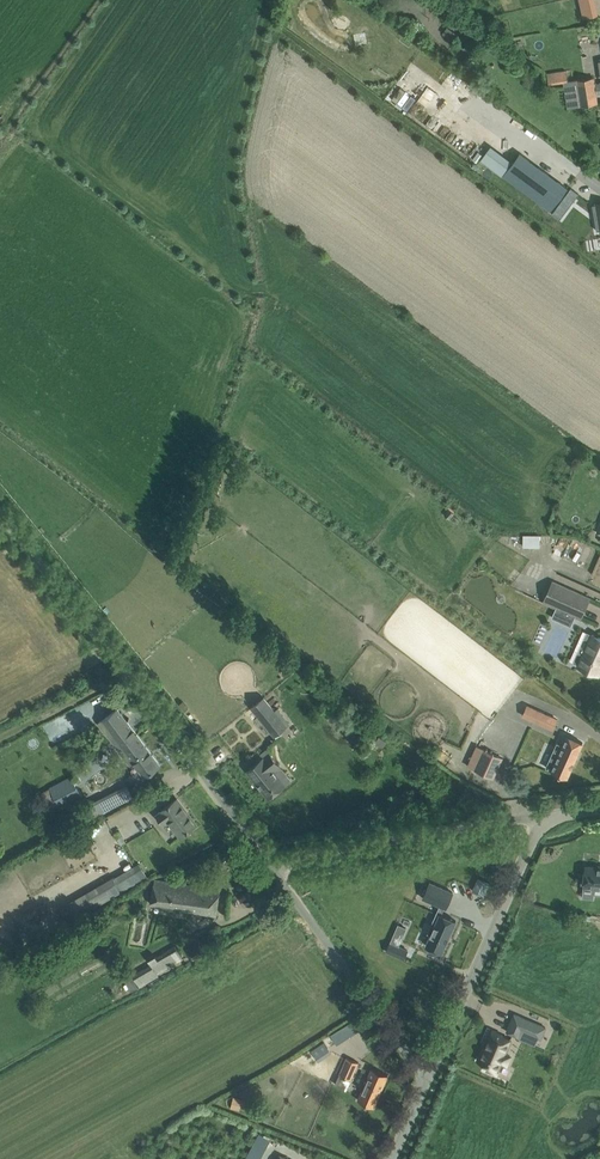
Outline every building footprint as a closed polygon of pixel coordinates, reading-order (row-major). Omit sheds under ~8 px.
[(566,71),(547,73),(549,84),(563,82),(568,81),(567,76),(566,71)] [(594,77),(577,80),(581,106),(598,103),(596,93),(595,86),(595,83),(594,77)] [(480,159),(503,176),(514,161),(491,145),(480,159)] [(551,211),(567,188),(519,154),(514,161),(503,176),(551,211)] [(571,188),(562,202),(569,208),(579,194),(571,188)] [(444,515),(450,519),(455,513),(449,508),(444,515)] [(525,534),(524,545),(542,546),(543,534),(525,534)] [(553,581),(544,602),(581,619),(590,598),(553,581)] [(592,634),(583,654),(578,651),(573,662),(579,665),(578,666),(599,675),(599,674),(599,638),(592,634)] [(297,689),(291,694),(295,698),(300,693),(297,689)] [(264,697),(251,707),(274,736),(287,726),(264,697)] [(522,715),(553,729),(558,718),(526,705),(522,715)] [(118,708),(99,722),(130,764),(134,762),(145,776),(160,765),(118,708)] [(366,727),(365,735),(376,736),(376,727),(366,727)] [(552,770),(551,770),(567,777),(583,742),(567,735),(558,755),(553,752),(546,767),(552,770)] [(379,737),(376,740),(384,746),(386,742),(379,737)] [(494,777),(503,757),(477,746),(468,766),(494,777)] [(247,770),(269,797),(285,784),(273,770),(279,765),(270,753),(264,758),(263,757),(247,770)] [(82,798),(71,776),(50,787),(61,809),(82,798)] [(127,788),(88,808),(94,818),(132,798),(127,788)] [(170,804),(161,810),(162,811),(157,814),(164,824),(169,820),(181,836),(196,824),(177,799),(170,804)] [(134,866),(75,899),(84,914),(142,880),(134,866)] [(599,887),(599,868),(586,866),(584,885),(599,887)] [(155,881),(151,904),(173,908),(217,915),(220,890),(170,883),(155,881)] [(440,905),(428,931),(432,932),(427,943),(443,950),(457,918),(443,912),(445,907),(446,908),(453,892),(430,882),(423,898),(440,905)] [(399,922),(415,908),(408,901),(392,914),(399,922)] [(371,933),(381,943),(396,930),(386,919),(371,933)] [(406,950),(390,943),(386,951),(403,958),(406,950)] [(199,944),(190,949),(189,947),(185,950),(192,961),(193,962),(196,960),(205,955),(205,954),(199,944)] [(131,992),(132,992),(159,976),(158,974),(184,959),(175,945),(149,960),(151,964),(124,980),(131,992)] [(541,1038),(546,1027),(514,1014),(507,1031),(519,1036),(521,1030),(541,1038)] [(363,1028),(356,1018),(332,1035),(339,1044),(363,1028)] [(506,1053),(512,1040),(502,1036),(502,1034),(493,1030),(486,1045),(484,1044),(477,1060),(488,1065),(486,1070),(497,1074),(502,1063),(506,1065),(511,1056),(506,1053)] [(332,1054),(324,1042),(312,1051),(319,1062),(332,1054)] [(346,1057),(339,1075),(341,1075),(351,1080),(358,1062),(346,1057)] [(358,1100),(374,1107),(388,1075),(372,1068),(358,1100)] [(244,1100),(234,1097),(231,1107),(241,1110),(244,1100)] [(271,1116),(262,1113),(259,1119),(269,1123),(271,1116)]
